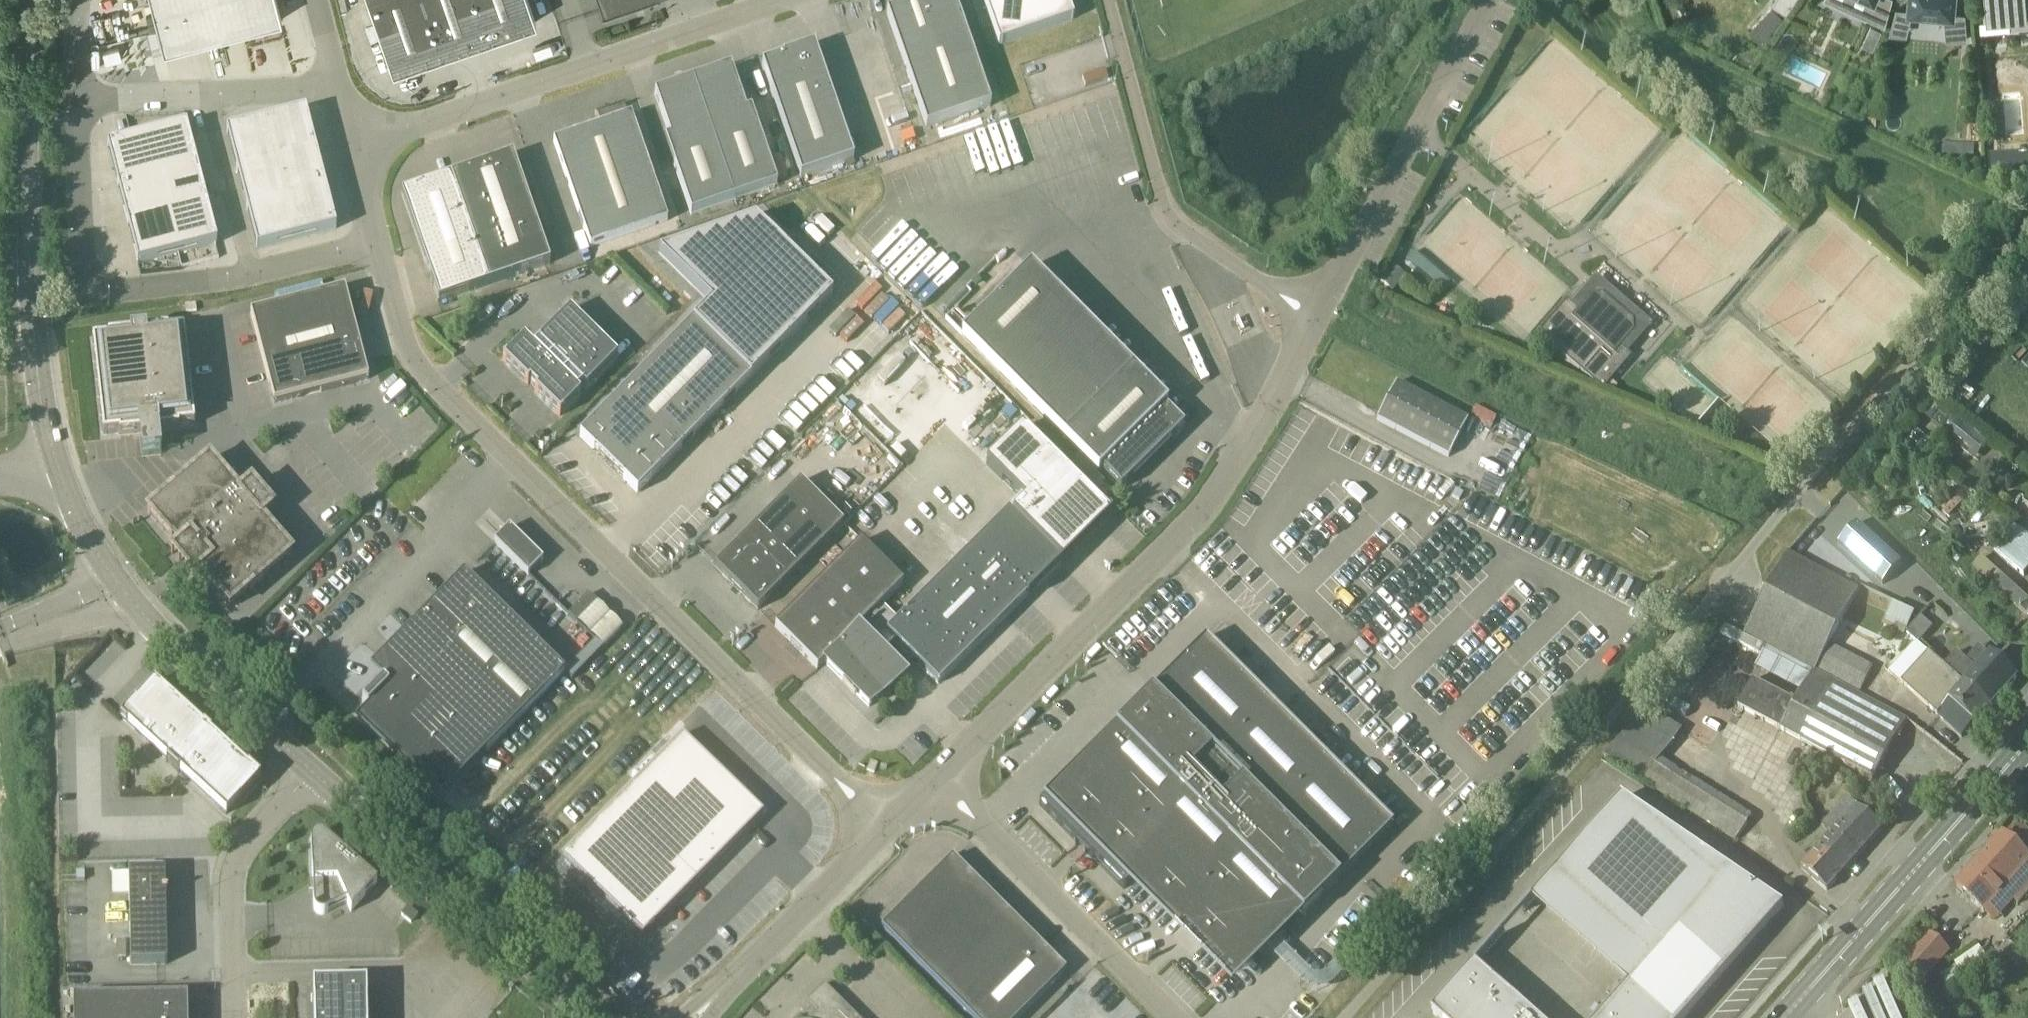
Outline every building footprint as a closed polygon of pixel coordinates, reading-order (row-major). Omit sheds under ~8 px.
[(276,0),(151,0),(164,52),(282,22),(276,0)] [(465,47),(449,0),(369,0),(393,72),(465,47)] [(465,47),(536,22),(529,0),(449,0),(465,47)] [(603,10),(603,11),(602,11),(603,12),(638,0),(599,0),(603,10)] [(887,13),(926,129),(991,106),(954,0),(925,0),(887,13)] [(999,45),(1074,19),(1067,0),(984,0),(999,45)] [(1872,2),(1865,17),(1886,27),(1893,0),(1867,0),(1872,2)] [(1909,10),(1909,11),(1913,11),(1931,13),(1930,18),(1946,20),(1948,38),(1967,40),(1965,15),(1955,14),(1956,0),(1910,0),(1909,10)] [(1987,8),(1988,21),(2009,19),(2010,29),(2027,28),(2027,0),(1986,0),(1987,8)] [(1772,36),(1770,34),(1758,22),(1749,32),(1763,45),(1772,36)] [(1871,27),(1866,37),(1877,42),(1881,31),(1871,27)] [(801,178),(854,160),(815,47),(815,45),(783,57),(783,58),(762,65),(801,178)] [(693,80),(734,200),(777,185),(760,135),(740,125),(747,112),(731,67),(693,80)] [(691,215),(734,200),(693,80),(655,93),(670,139),(684,145),(674,165),(691,215)] [(590,247),(629,234),(667,221),(631,115),(628,116),(624,106),(626,105),(626,104),(595,115),(596,116),(598,115),(601,125),(554,142),(590,247)] [(304,111),(225,131),(256,250),(334,230),(304,111)] [(187,125),(108,146),(138,264),(217,244),(187,125)] [(1974,147),(1957,146),(1957,158),(1974,159),(1974,147)] [(2027,182),(2027,153),(1989,155),(1991,184),(2027,182)] [(402,194),(439,302),(550,264),(513,156),(402,194)] [(711,303),(637,378),(694,435),(695,435),(833,295),(755,219),(659,252),(711,303)] [(1380,281),(1392,292),(1404,280),(1406,277),(1393,265),(1391,269),(1380,281)] [(1030,267),(961,336),(1098,473),(1101,471),(1120,490),(1184,427),(1165,407),(1167,405),(1030,267)] [(1431,283),(1418,271),(1408,283),(1421,294),(1431,283)] [(263,359),(357,334),(345,289),(251,313),(263,359)] [(1631,357),(1627,354),(1620,347),(1633,332),(1632,322),(1601,296),(1591,296),(1578,312),(1566,302),(1537,336),(1602,391),(1631,357)] [(534,391),(560,416),(563,413),(581,394),(577,391),(583,386),(586,389),(618,357),(570,310),(533,347),(524,339),(506,357),(503,360),(528,385),(530,383),(537,389),(534,391)] [(103,433),(103,435),(119,434),(119,436),(139,434),(141,457),(162,455),(159,431),(179,429),(179,427),(195,425),(194,423),(195,423),(195,421),(192,421),(190,405),(193,405),(193,403),(190,403),(188,388),(191,387),(191,385),(188,386),(187,370),(189,370),(189,368),(186,368),(185,352),(187,352),(187,350),(184,350),(183,334),(185,334),(185,332),(184,332),(184,330),(168,332),(168,329),(108,336),(108,338),(93,340),(93,342),(92,342),(93,344),(95,344),(97,360),(94,360),(95,362),(97,362),(99,377),(96,378),(97,380),(99,379),(101,395),(98,395),(99,397),(101,397),(103,413),(100,413),(101,415),(103,415),(105,431),(102,431),(103,433)] [(357,334),(263,359),(269,385),(274,404),(369,380),(360,344),(359,344),(357,334)] [(638,493),(695,435),(694,435),(637,378),(580,436),(638,493)] [(1448,457),(1467,421),(1396,383),(1377,419),(1448,457)] [(1991,443),(1957,416),(1942,435),(1946,438),(1950,434),(1972,451),(1968,456),(1976,461),(1991,443)] [(986,465),(1020,499),(1009,510),(1061,563),(1109,515),(1023,428),(986,465)] [(1926,452),(1934,442),(1915,428),(1907,437),(1926,452)] [(220,534),(262,497),(251,484),(240,494),(210,459),(178,486),(220,534)] [(758,610),(843,525),(800,482),(715,567),(758,610)] [(220,534),(178,486),(147,512),(172,541),(173,540),(190,560),(220,534)] [(1943,512),(1951,520),(1971,499),(1963,491),(1943,512)] [(220,534),(261,581),(292,554),(262,519),(273,510),(262,497),(220,534)] [(897,620),(882,605),(824,662),(824,663),(844,683),(842,685),(854,700),(858,696),(869,707),(879,697),(883,701),(891,693),(887,689),(901,675),(880,655),(894,641),(938,685),(1061,563),(1009,510),(897,620)] [(1902,564),(1857,523),(1838,544),(1883,584),(1902,564)] [(2027,571),(2027,535),(2015,525),(1993,550),(2024,576),(2027,571)] [(543,561),(509,527),(494,543),(528,576),(543,561)] [(205,579),(230,608),(261,581),(220,534),(190,560),(206,579),(205,579)] [(882,605),(903,584),(860,542),(775,627),(817,670),(824,663),(824,662),(882,605)] [(1873,669),(1829,645),(1858,590),(1788,552),(1745,634),(1813,670),(1858,694),(1873,669)] [(2001,574),(1982,557),(1973,566),(2027,616),(2027,599),(2001,574)] [(383,681),(362,703),(368,708),(437,776),(474,739),(487,752),(564,673),(565,673),(464,573),(404,634),(417,647),(383,681)] [(589,594),(568,615),(576,622),(596,602),(589,594)] [(1920,617),(1907,632),(1919,643),(1932,629),(1920,617)] [(78,671),(92,683),(124,647),(110,635),(78,671)] [(1144,882),(1296,730),(1204,638),(1145,697),(1146,698),(1039,805),(1123,890),(1137,876),(1144,882)] [(1944,666),(1990,707),(2017,678),(1992,656),(1978,671),(1957,652),(1944,666)] [(1937,715),(1962,738),(1974,724),(1974,725),(1990,707),(1944,666),(1935,657),(1933,659),(1925,668),(1947,687),(1950,684),(1958,692),(1937,715)] [(1813,670),(1796,703),(1753,680),(1738,708),(1875,781),(1908,720),(1858,694),(1813,670)] [(248,768),(154,682),(122,718),(168,760),(166,762),(179,773),(180,772),(226,815),(240,800),(241,801),(261,779),(248,767),(248,768)] [(1637,721),(1636,722),(1604,757),(1736,840),(1753,818),(1662,758),(1673,745),(1637,721)] [(1302,917),(1350,869),(1392,826),(1296,730),(1144,882),(1234,973),(1296,911),(1302,917)] [(682,735),(561,858),(636,932),(656,919),(659,921),(763,815),(682,735)] [(1730,871),(1719,884),(1622,798),(1522,911),(1524,912),(1557,875),(1652,960),(1601,1017),(1686,1017),(1784,908),(1730,871)] [(1824,828),(1832,835),(1802,869),(1827,891),(1882,828),(1849,799),(1824,828)] [(2003,836),(1957,887),(1995,922),(2014,901),(2017,904),(2027,891),(2027,832),(2024,828),(2011,843),(2003,835),(2003,836)] [(377,882),(365,871),(325,835),(323,834),(320,833),(318,833),(316,834),(314,835),(312,837),(311,839),(311,842),(314,908),(315,911),(316,913),(318,914),(320,915),(322,915),(325,914),(347,903),(351,912),(377,882)] [(952,855),(894,914),(895,915),(881,929),(970,1017),(1019,1017),(1066,971),(1009,915),(1010,914),(952,855)] [(129,873),(131,965),(167,964),(165,872),(129,873)] [(411,923),(417,915),(408,907),(402,915),(411,923)] [(1477,965),(1505,934),(1503,932),(1432,1012),(1439,1017),(1536,1017),(1477,965)] [(1924,979),(1948,952),(1930,935),(1906,963),(1924,979)] [(1964,977),(1986,960),(1978,949),(1942,976),(1948,984),(1962,974),(1964,977)] [(366,983),(363,983),(363,984),(317,985),(316,984),(313,985),(314,1002),(314,1017),(367,1017),(366,983)] [(824,986),(807,1003),(821,1017),(856,1017),(824,986)] [(188,997),(74,1000),(74,1017),(188,1017),(188,997)]
